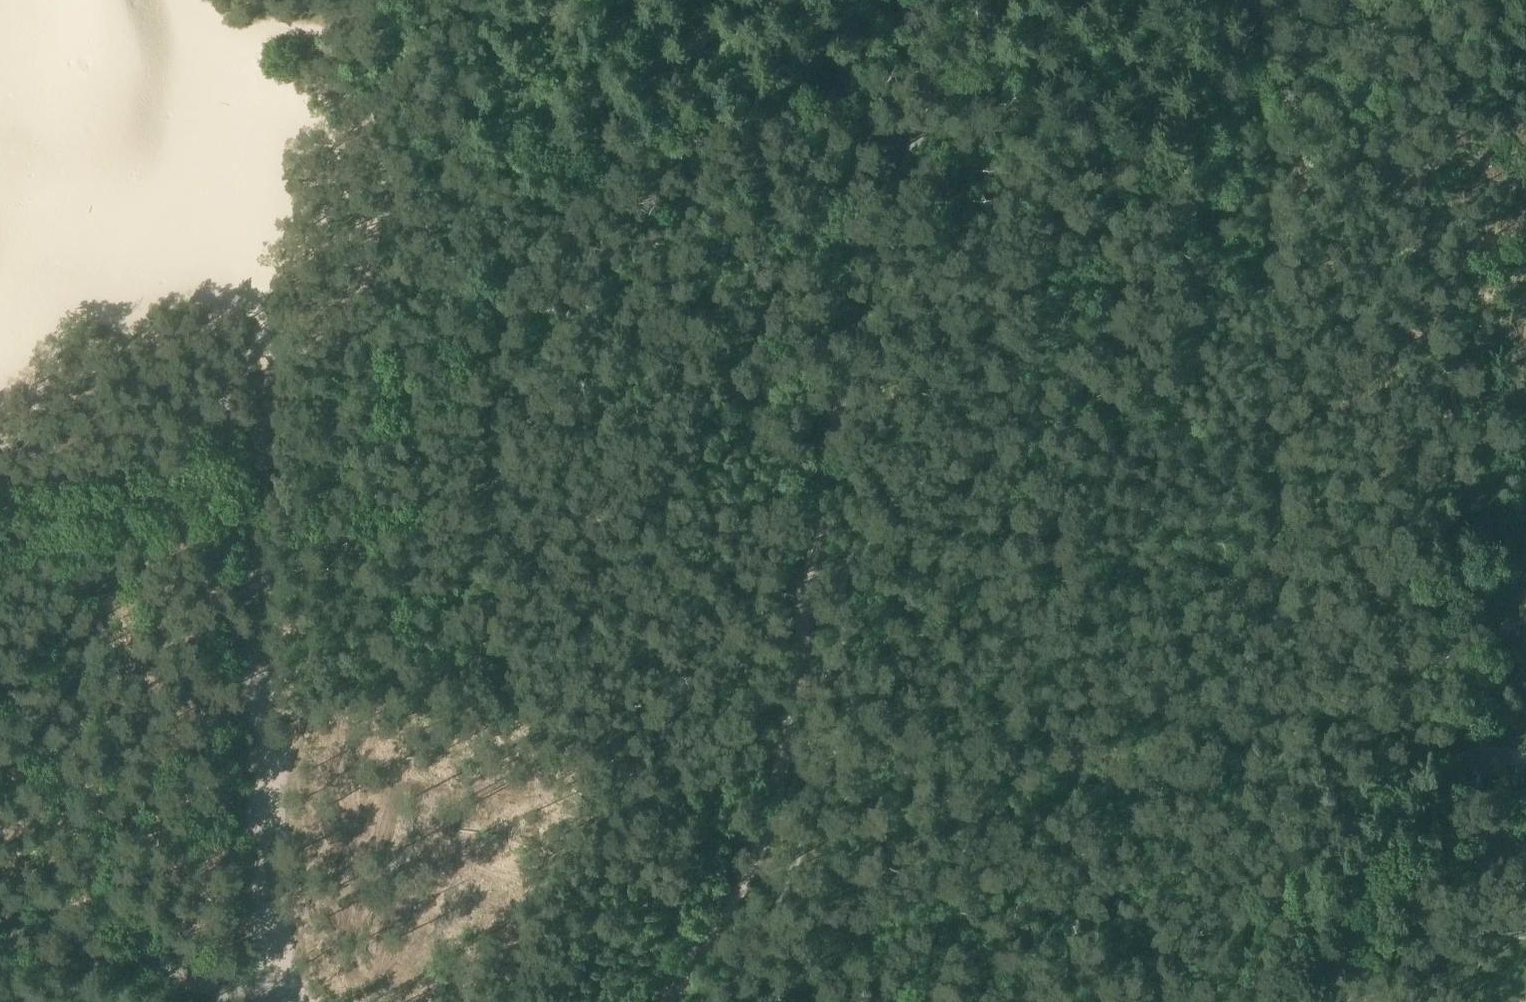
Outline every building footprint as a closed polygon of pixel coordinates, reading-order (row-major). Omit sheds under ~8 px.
[(1508,775),(1508,746),(1483,746),(1483,775),(1508,775)]
